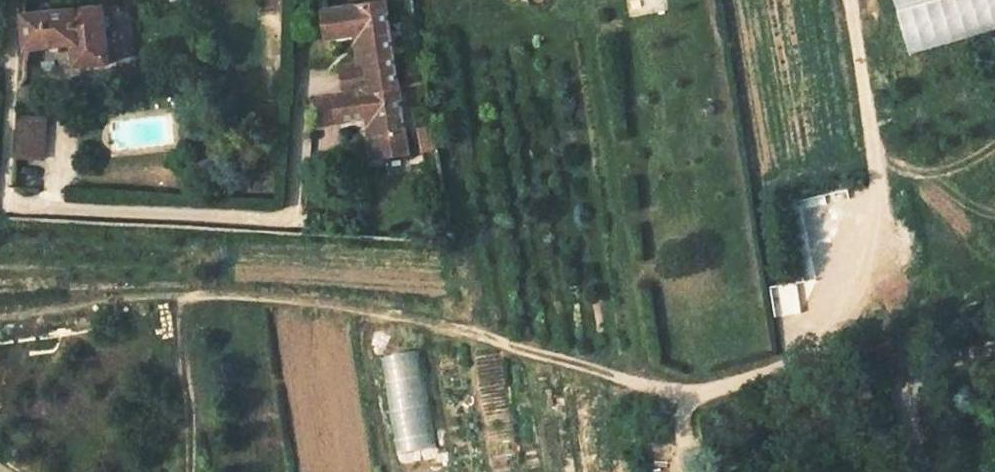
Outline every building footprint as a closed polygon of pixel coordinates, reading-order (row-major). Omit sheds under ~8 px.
[(906,48),(994,27),(994,0),(895,0),(906,48)] [(375,86),(367,87),(332,92),(336,119),(371,115),(371,117),(380,122),(384,156),(410,152),(386,7),(327,16),(331,42),(360,39),(360,41),(369,44),(375,86)] [(31,50),(79,46),(82,69),(113,66),(106,10),(27,18),(31,50)] [(360,41),(367,87),(375,86),(369,44),(360,41)] [(336,119),(332,92),(315,95),(319,122),(336,119)] [(15,160),(45,161),(46,116),(16,116),(15,160)] [(371,117),(376,157),(378,157),(384,156),(380,122),(371,117)] [(422,351),(383,355),(395,453),(434,448),(422,351)]
